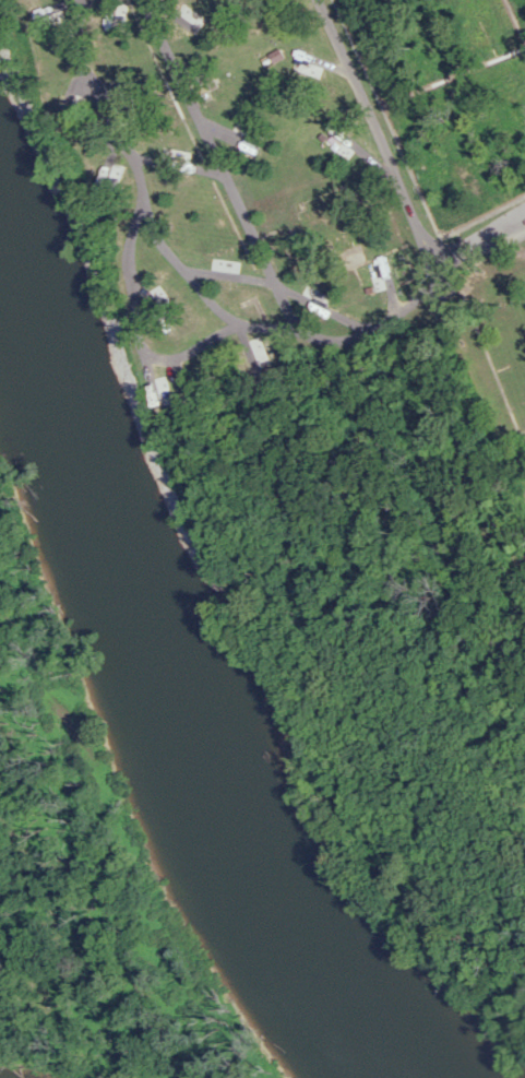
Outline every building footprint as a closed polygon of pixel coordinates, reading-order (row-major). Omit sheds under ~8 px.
[(299,68),(317,66),(315,52),(297,55),(299,68)]
